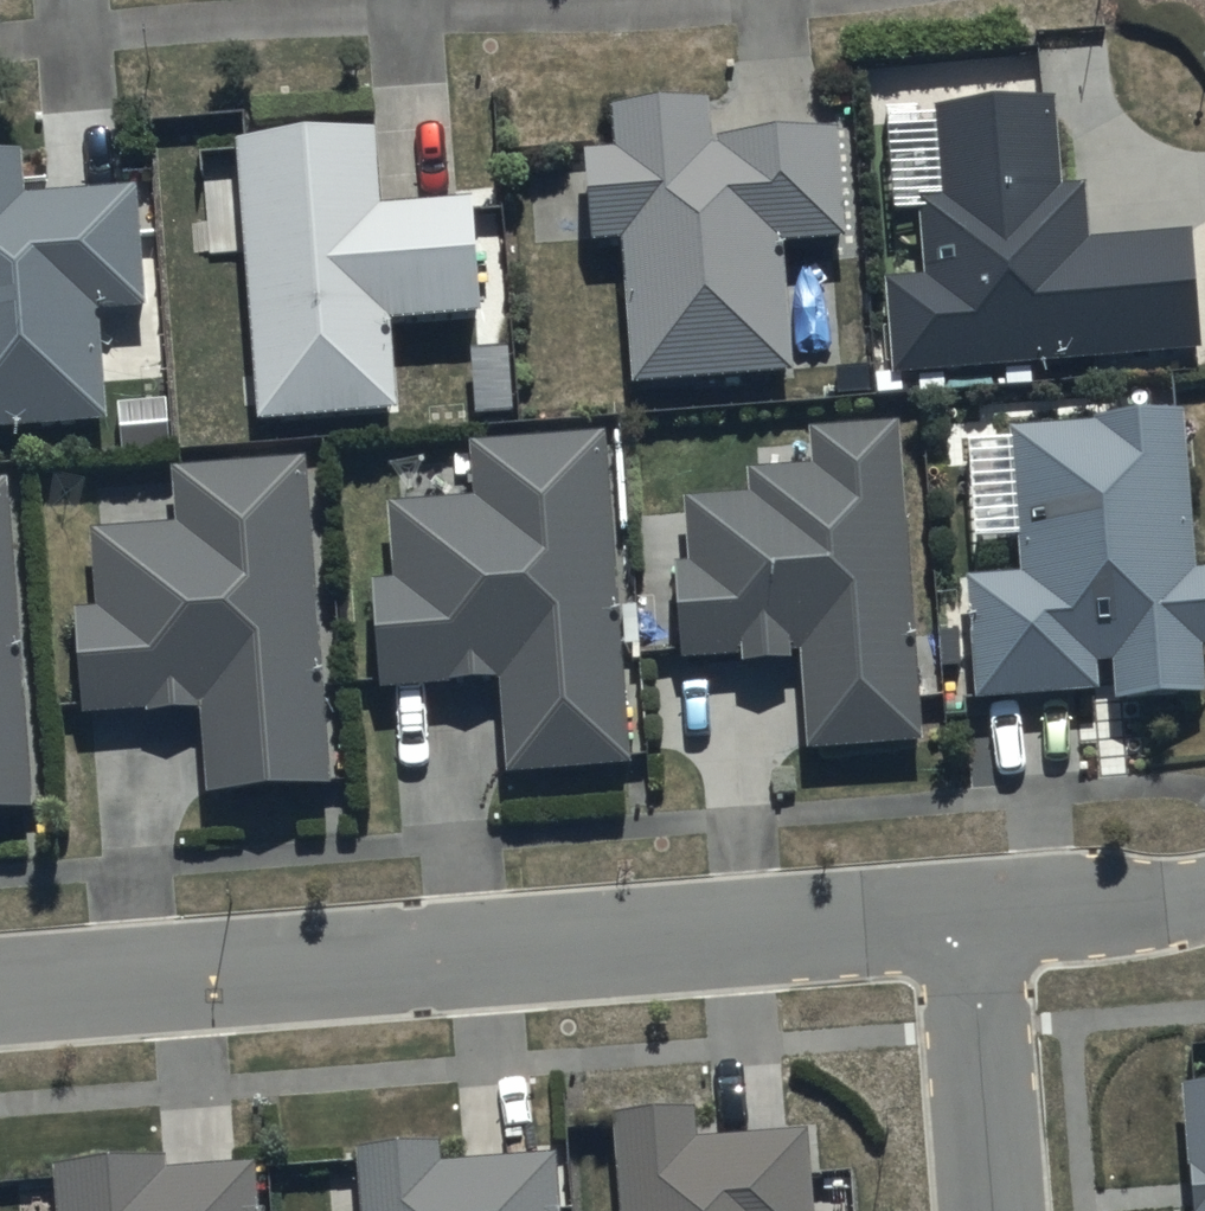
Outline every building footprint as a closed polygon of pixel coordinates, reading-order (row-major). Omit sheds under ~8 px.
[(616,227),(623,375),(787,363),(778,240),(842,236),(833,119),(715,127),(712,89),(612,96),(614,133),(583,135),(590,229),(616,227)] [(922,265),(881,267),(889,369),(1192,344),(1182,227),(1087,235),(1082,178),(1057,180),(1050,94),(937,104),(943,184),(916,186),(922,265)] [(474,312),(471,191),(378,194),(376,119),(234,122),(252,408),(390,405),(387,314),(474,312)] [(105,415),(99,302),(142,300),(136,177),(21,186),(19,145),(0,146),(0,423),(105,415)] [(965,567),(972,682),(972,686),(1098,683),(1097,658),(1108,658),(1109,689),(1199,687),(1198,643),(1204,643),(1204,622),(1204,564),(1196,564),(1191,405),(1008,410),(1009,426),(967,427),(970,531),(1012,530),(1013,565),(965,567)] [(921,736),(899,417),(810,423),(812,451),(745,456),(747,481),(683,485),(687,547),(674,548),(681,647),(732,643),(732,650),(795,646),(798,739),(921,736)] [(498,669),(507,759),(629,747),(603,419),(460,430),(465,486),(379,492),(386,578),(363,580),(373,681),(498,669)] [(175,512),(92,518),(97,597),(74,599),(81,699),(193,691),(199,777),(328,768),(305,450),(171,459),(175,512)] [(30,803),(5,471),(0,472),(0,805),(30,803)] [(1196,1210),(1204,1210),(1204,1094),(1187,1095),(1196,1210)] [(619,1125),(625,1210),(819,1210),(814,1137),(699,1145),(697,1119),(619,1125)] [(358,1161),(362,1210),(560,1210),(556,1162),(449,1169),(448,1155),(358,1161)] [(57,1176),(60,1210),(258,1210),(255,1173),(168,1180),(167,1166),(57,1176)]
